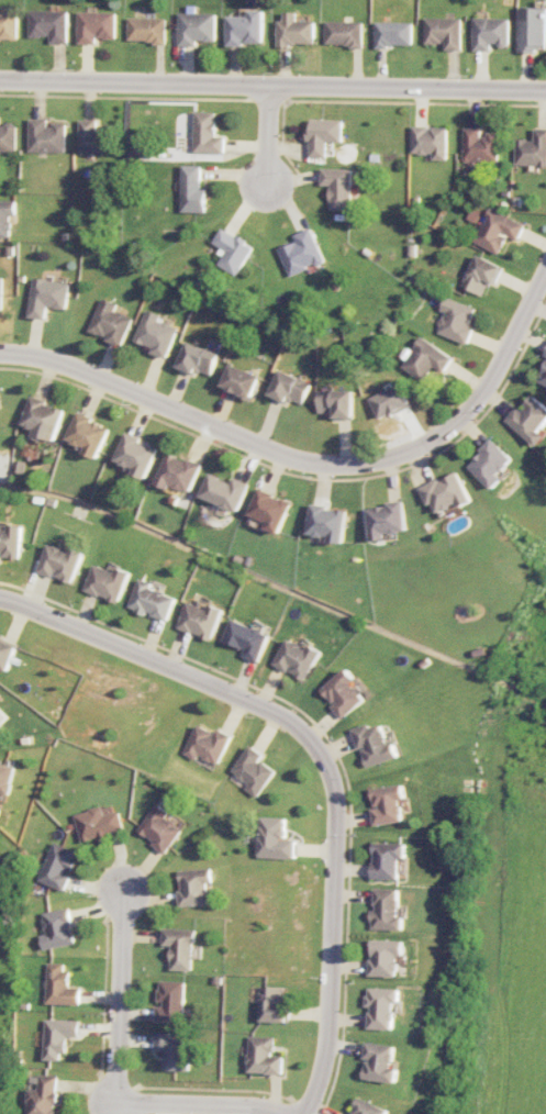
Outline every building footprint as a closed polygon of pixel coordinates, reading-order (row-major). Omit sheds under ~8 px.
[(17,39),(18,7),(3,6),(2,12),(0,12),(0,39),(17,39)] [(519,7),(518,50),(545,51),(545,8),(519,7)] [(68,43),(68,11),(30,10),(29,37),(50,37),(50,43),(68,43)] [(263,10),(248,10),(247,16),(227,16),(226,44),(262,45),(263,10)] [(78,44),(96,44),(96,38),(116,38),(116,12),(78,11),(78,44)] [(277,45),(314,45),(314,20),(297,21),(297,12),(282,12),(282,20),(276,20),(277,45)] [(216,41),(217,14),(179,13),(178,46),(196,46),(196,41),(216,41)] [(461,50),(462,18),(424,17),(423,43),(444,44),(443,49),(461,50)] [(473,51),(491,51),(491,46),(510,46),(510,18),(473,17),(473,51)] [(167,18),(128,18),(128,42),(166,42),(167,18)] [(363,46),(363,22),(325,21),(324,46),(363,46)] [(412,47),(413,23),(374,22),(374,46),(412,47)] [(216,112),(194,111),(193,152),(224,153),(224,137),(215,136),(216,112)] [(66,125),(47,124),(48,119),(29,118),(29,152),(65,153),(66,125)] [(113,154),(114,126),(97,125),(97,120),(80,119),(78,152),(113,154)] [(342,142),(342,120),(308,119),(307,157),(325,157),(325,142),(342,142)] [(16,152),(17,124),(0,124),(0,152),(16,152)] [(410,154),(432,154),(432,160),(446,160),(447,127),(411,126),(410,154)] [(481,128),(463,127),(462,160),(499,162),(500,134),(481,133),(481,128)] [(515,166),(545,167),(545,129),(534,128),(534,140),(515,139),(515,166)] [(127,157),(146,158),(147,133),(128,132),(127,157)] [(206,189),(200,189),(200,165),(181,165),(180,212),(205,213),(206,189)] [(351,169),(320,169),(320,186),(329,186),(329,210),(350,211),(351,169)] [(16,201),(0,201),(0,237),(10,237),(11,215),(16,215),(16,201)] [(525,225),(490,208),(474,242),(499,254),(507,236),(517,241),(525,225)] [(212,243),(223,250),(215,264),(236,276),(253,246),(221,227),(212,243)] [(325,261),(311,227),(293,235),(296,241),(278,249),(290,276),(325,261)] [(483,295),(486,283),(496,286),(502,265),(474,255),(463,288),(483,295)] [(28,317),(45,319),(46,307),(65,309),(68,282),(31,279),(28,317)] [(436,332),(467,344),(473,329),(469,327),(476,309),(445,297),(439,311),(444,313),(436,332)] [(112,311),(115,304),(100,298),(87,332),(121,345),(131,318),(112,311)] [(133,341),(151,347),(149,353),(166,358),(176,327),(156,320),(158,314),(144,309),(133,341)] [(424,381),(433,366),(444,373),(454,357),(419,336),(400,367),(424,381)] [(218,355),(186,341),(174,368),(192,375),(195,370),(209,376),(218,355)] [(537,382),(545,386),(545,363),(537,382)] [(219,386),(250,399),(259,377),(229,364),(219,386)] [(285,403),(287,398),(302,405),(311,383),(278,370),(267,396),(285,403)] [(400,384),(369,397),(378,419),(409,406),(400,384)] [(352,390),(317,391),(318,413),(334,412),(334,419),(353,419),(352,390)] [(504,420),(536,446),(544,436),(538,431),(545,421),(545,407),(532,396),(521,409),(516,406),(504,420)] [(65,408),(30,398),(22,426),(33,429),(32,436),(55,443),(65,408)] [(97,459),(110,427),(76,413),(65,440),(85,448),(83,453),(97,459)] [(147,479),(158,446),(124,434),(114,461),(134,468),(132,474),(147,479)] [(466,466),(492,490),(501,479),(497,475),(512,459),(491,439),(466,466)] [(202,464),(167,453),(157,485),(170,489),(171,486),(193,493),(202,464)] [(420,489),(428,506),(432,504),(437,512),(456,503),(459,508),(471,501),(456,471),(420,489)] [(201,497),(241,512),(251,483),(235,478),(233,482),(209,474),(201,497)] [(281,534),(294,502),(260,489),(249,515),(269,523),(267,528),(281,534)] [(367,507),(372,542),(386,540),(385,534),(407,531),(403,502),(367,507)] [(310,535),(330,536),(330,543),(346,543),(347,508),(311,506),(310,535)] [(11,524),(10,529),(0,528),(0,559),(3,560),(3,557),(22,558),(25,526),(11,524)] [(75,583),(85,552),(72,547),(71,550),(49,543),(40,572),(56,578),(75,583)] [(117,567),(115,572),(96,564),(86,590),(119,603),(132,573),(117,567)] [(177,597),(151,588),(153,583),(140,578),(129,608),(147,615),(148,613),(168,621),(177,597)] [(177,630),(213,640),(222,609),(208,605),(207,608),(186,602),(177,630)] [(259,662),(270,635),(232,619),(223,640),(245,650),(242,656),(259,662)] [(6,672),(18,646),(0,638),(0,669),(6,672)] [(273,665),(287,672),(288,671),(307,680),(322,651),(310,645),(308,648),(287,638),(273,665)] [(322,689),(335,704),(332,707),(343,719),(369,698),(345,670),(322,689)] [(8,717),(0,709),(0,726),(8,717)] [(399,758),(395,743),(389,745),(383,722),(353,730),(358,749),(362,748),(367,766),(399,758)] [(229,735),(215,729),(213,733),(194,725),(181,755),(194,760),(196,757),(217,765),(229,735)] [(229,773),(246,783),(242,790),(256,798),(273,770),(258,761),(261,754),(246,745),(229,773)] [(0,763),(0,793),(8,795),(15,767),(0,763)] [(403,822),(401,800),(406,799),(404,785),(370,789),(374,825),(403,822)] [(137,833),(167,852),(182,829),(165,819),(169,812),(156,804),(137,833)] [(73,814),(80,842),(123,830),(118,811),(103,815),(101,807),(73,814)] [(295,858),(295,839),(286,839),(286,817),(260,817),(259,857),(295,858)] [(77,852),(52,842),(36,880),(62,891),(69,874),(68,874),(77,852)] [(399,880),(399,858),(406,859),(407,843),(373,843),(372,879),(399,880)] [(209,905),(209,883),(213,883),(213,869),(178,870),(180,906),(209,905)] [(399,889),(374,889),(374,910),(371,910),(370,929),(402,930),(402,917),(398,917),(399,889)] [(41,949),(73,945),(68,909),(40,913),(43,935),(39,935),(41,949)] [(194,929),(162,929),(161,946),(170,946),(170,970),(193,970),(194,929)] [(398,977),(398,956),(403,956),(404,941),(371,939),(369,976),(398,977)] [(79,1004),(79,988),(65,988),(66,963),(45,963),(44,1004),(79,1004)] [(154,1023),(183,1023),(184,981),(157,981),(157,1004),(155,1004),(154,1023)] [(260,1021),(288,1022),(289,987),(261,986),(260,1021)] [(368,1029),(394,1029),(394,1002),(399,1002),(399,989),(367,988),(366,1007),(369,1007),(368,1029)] [(42,1060),(63,1060),(64,1037),(77,1037),(78,1020),(43,1019),(42,1060)] [(188,1071),(189,1033),(154,1033),(154,1051),(164,1051),(163,1070),(188,1071)] [(282,1074),(283,1056),(275,1055),(275,1036),(248,1036),(247,1073),(282,1074)] [(396,1046),(365,1042),(363,1060),(366,1060),(363,1079),(397,1083),(398,1068),(393,1068),(396,1046)] [(37,1074),(36,1090),(26,1089),(25,1113),(54,1113),(56,1075),(37,1074)] [(389,1109),(356,1097),(350,1113),(388,1113),(389,1109)]
